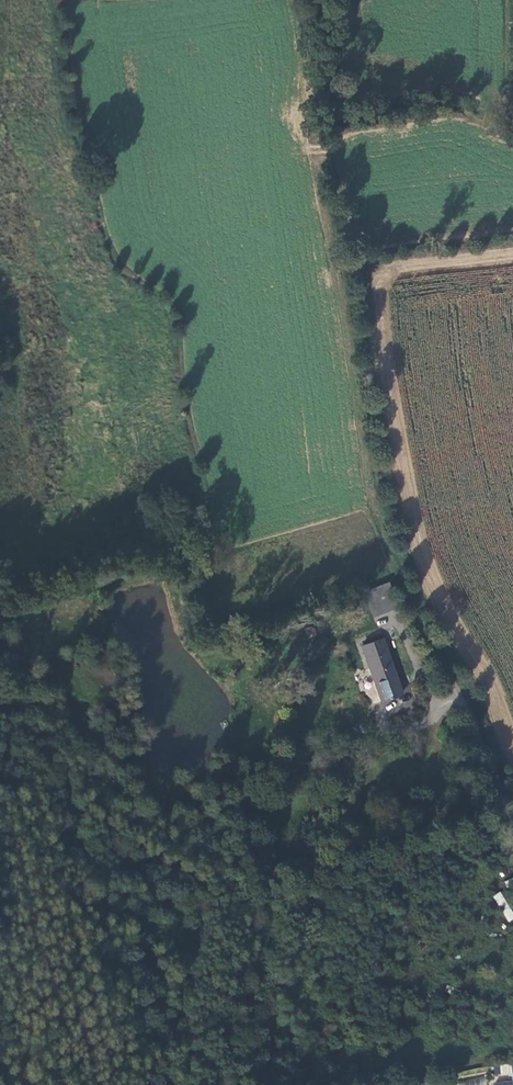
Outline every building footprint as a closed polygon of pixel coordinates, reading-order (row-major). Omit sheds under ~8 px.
[(390,582),(365,590),(374,616),(398,608),(390,582)] [(397,695),(382,636),(362,641),(377,702),(397,695)] [(493,896),(508,922),(512,919),(512,913),(500,891),(493,896)] [(511,1065),(501,1065),(501,1074),(511,1074),(511,1065)]
